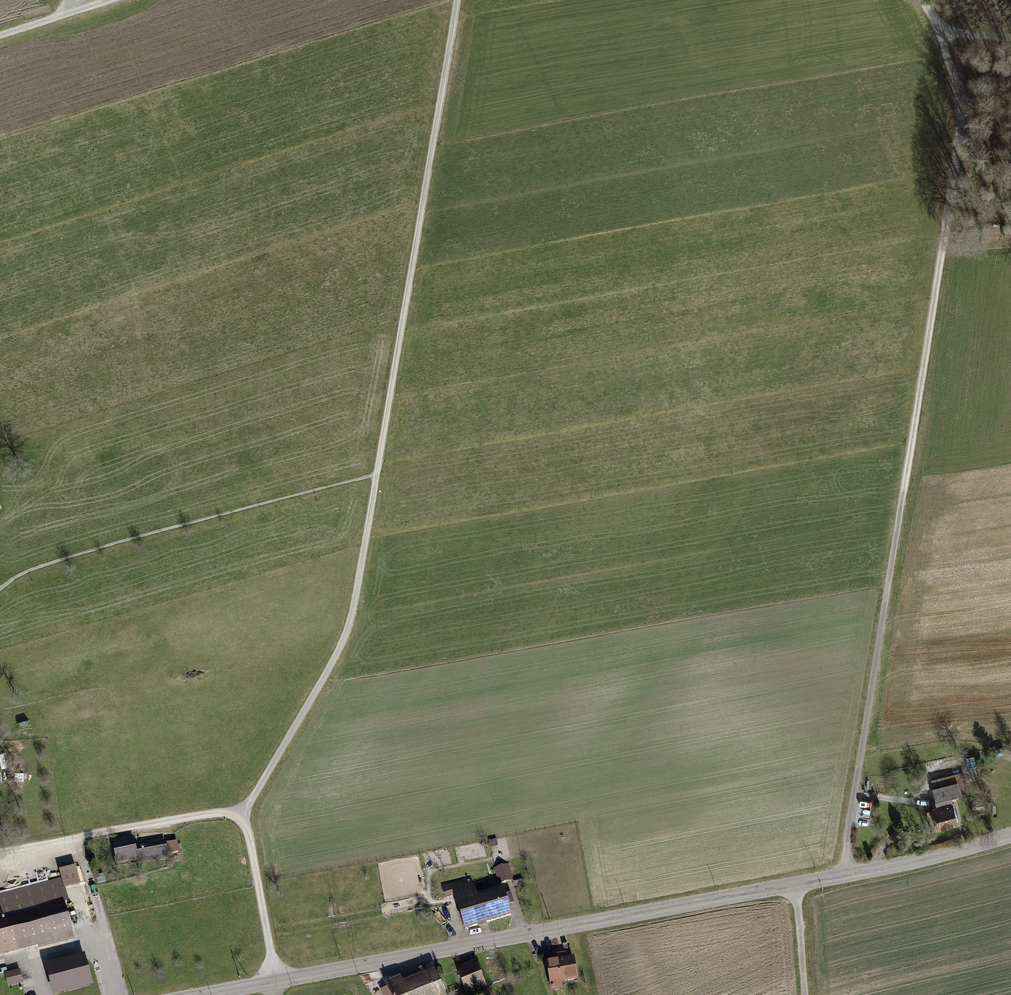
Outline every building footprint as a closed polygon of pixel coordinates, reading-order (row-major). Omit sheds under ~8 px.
[(964,774),(931,781),(937,808),(930,810),(931,813),(927,814),(930,828),(934,827),(936,833),(959,828),(952,798),(969,794),(964,774)] [(900,829),(888,838),(892,842),(903,833),(900,829)] [(133,838),(112,842),(116,864),(137,860),(139,865),(169,859),(165,839),(134,845),(133,838)] [(494,871),(499,887),(514,882),(509,866),(494,871)] [(0,918),(0,959),(74,939),(64,901),(60,902),(57,892),(80,886),(75,867),(59,872),(61,879),(0,896),(0,910),(2,918),(0,918)] [(103,874),(96,876),(97,883),(105,882),(103,874)] [(455,894),(457,903),(465,928),(511,914),(507,904),(512,903),(510,896),(506,897),(504,891),(475,899),(471,885),(472,885),(470,880),(444,886),(446,896),(455,894)] [(90,983),(84,959),(47,968),(54,992),(90,983)] [(576,959),(547,964),(552,992),(563,990),(562,984),(580,980),(576,959)] [(467,994),(474,994),(488,989),(476,962),(456,971),(467,994)] [(390,994),(444,994),(434,969),(428,971),(430,975),(404,986),(400,979),(385,984),(390,994)] [(19,973),(3,976),(7,990),(22,986),(19,973)]
